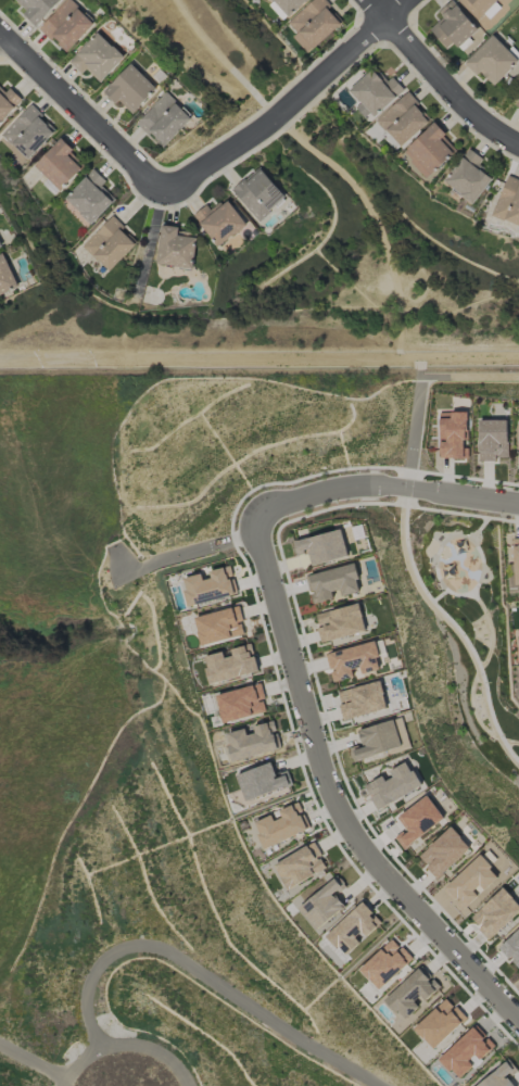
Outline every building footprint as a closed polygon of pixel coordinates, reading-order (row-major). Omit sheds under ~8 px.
[(37,25),(61,0),(11,0),(37,25)] [(94,25),(71,0),(68,0),(38,29),(50,41),(53,37),(67,51),(94,25)] [(288,17),(307,0),(272,0),(288,17)] [(340,23),(327,10),(331,6),(325,0),(312,0),(287,23),(296,32),(291,37),(308,54),(340,23)] [(438,12),(443,17),(429,30),(450,52),(477,28),(451,0),(438,12)] [(480,19),(497,0),(459,0),(480,19)] [(124,57),(97,32),(69,62),(81,74),(86,69),(101,83),(124,57)] [(518,61),(493,35),(464,63),(477,76),(480,72),(493,86),(518,61)] [(133,114),(157,88),(130,63),(103,92),(115,104),(118,101),(133,114)] [(404,90),(392,77),(385,83),(372,69),(349,91),(375,118),(404,90)] [(2,95),(0,93),(0,122),(22,100),(9,88),(2,95)] [(192,119),(166,93),(137,123),(163,148),(192,119)] [(430,120),(406,93),(376,121),(400,148),(430,120)] [(56,131),(28,105),(1,135),(28,160),(56,131)] [(402,153),(427,178),(453,154),(440,139),(445,134),(434,122),(402,153)] [(67,155),(73,149),(61,138),(34,166),(60,191),(81,169),(67,155)] [(492,179),(478,168),(483,160),(475,154),(469,162),(464,158),(445,183),(473,205),(492,179)] [(259,222),(286,197),(259,167),(232,192),(259,222)] [(92,225),(115,200),(101,187),(105,182),(92,170),(64,199),(92,225)] [(507,175),(492,215),(518,226),(518,180),(507,175)] [(247,225),(227,199),(211,212),(206,205),(193,215),(218,248),(247,225)] [(135,244),(120,230),(123,226),(111,215),(82,247),(109,272),(135,244)] [(156,265),(193,269),(196,238),(177,236),(178,226),(160,225),(156,265)] [(18,287),(5,254),(0,256),(0,295),(18,287)] [(439,412),(439,459),(465,459),(465,412),(439,412)] [(507,420),(478,421),(479,461),(508,460),(507,420)] [(348,557),(341,530),(292,541),(296,555),(308,552),(311,565),(348,557)] [(312,604),(338,598),(338,597),(361,591),(353,564),(305,576),(312,604)] [(235,594),(227,567),(205,573),(181,579),(189,607),(235,594)] [(321,643),(365,632),(359,603),(314,613),(321,643)] [(194,617),(201,645),(245,635),(238,607),(194,617)] [(381,670),(375,642),(326,653),(332,682),(357,676),(357,675),(381,670)] [(204,658),(209,682),(257,674),(252,645),(230,649),(231,653),(204,658)] [(343,721),(387,708),(379,681),(335,693),(343,721)] [(266,711),(258,684),(214,696),(222,724),(266,711)] [(401,747),(394,720),(358,730),(362,746),(353,749),(356,760),(401,747)] [(233,762),(279,749),(271,722),(248,728),(248,727),(225,734),(233,762)] [(377,811),(421,787),(408,762),(389,772),(390,774),(364,787),(377,811)] [(235,774),(244,801),(292,786),(287,772),(276,776),(271,763),(235,774)] [(395,837),(402,848),(444,821),(429,796),(397,816),(405,831),(395,837)] [(305,832),(293,802),(278,808),(280,813),(254,824),(264,849),(305,832)] [(417,857),(437,879),(470,848),(450,827),(417,857)] [(325,870),(317,855),(318,854),(311,842),(271,863),(285,890),(325,870)] [(499,877),(479,855),(443,889),(463,910),(499,877)] [(344,907),(333,894),(341,887),(333,878),(297,908),(315,931),(344,907)] [(489,940),(518,912),(518,905),(502,888),(469,919),(489,940)] [(344,957),(379,924),(360,903),(325,936),(344,957)] [(498,948),(516,967),(518,964),(518,928),(498,948)] [(378,991),(411,960),(391,939),(358,970),(378,991)] [(421,1004),(438,988),(419,967),(384,1000),(404,1021),(421,1004)] [(413,1028),(432,1049),(465,1020),(446,998),(413,1028)] [(478,1058),(490,1047),(472,1027),(439,1058),(458,1079),(472,1066),(467,1061),(474,1054),(478,1058)]
